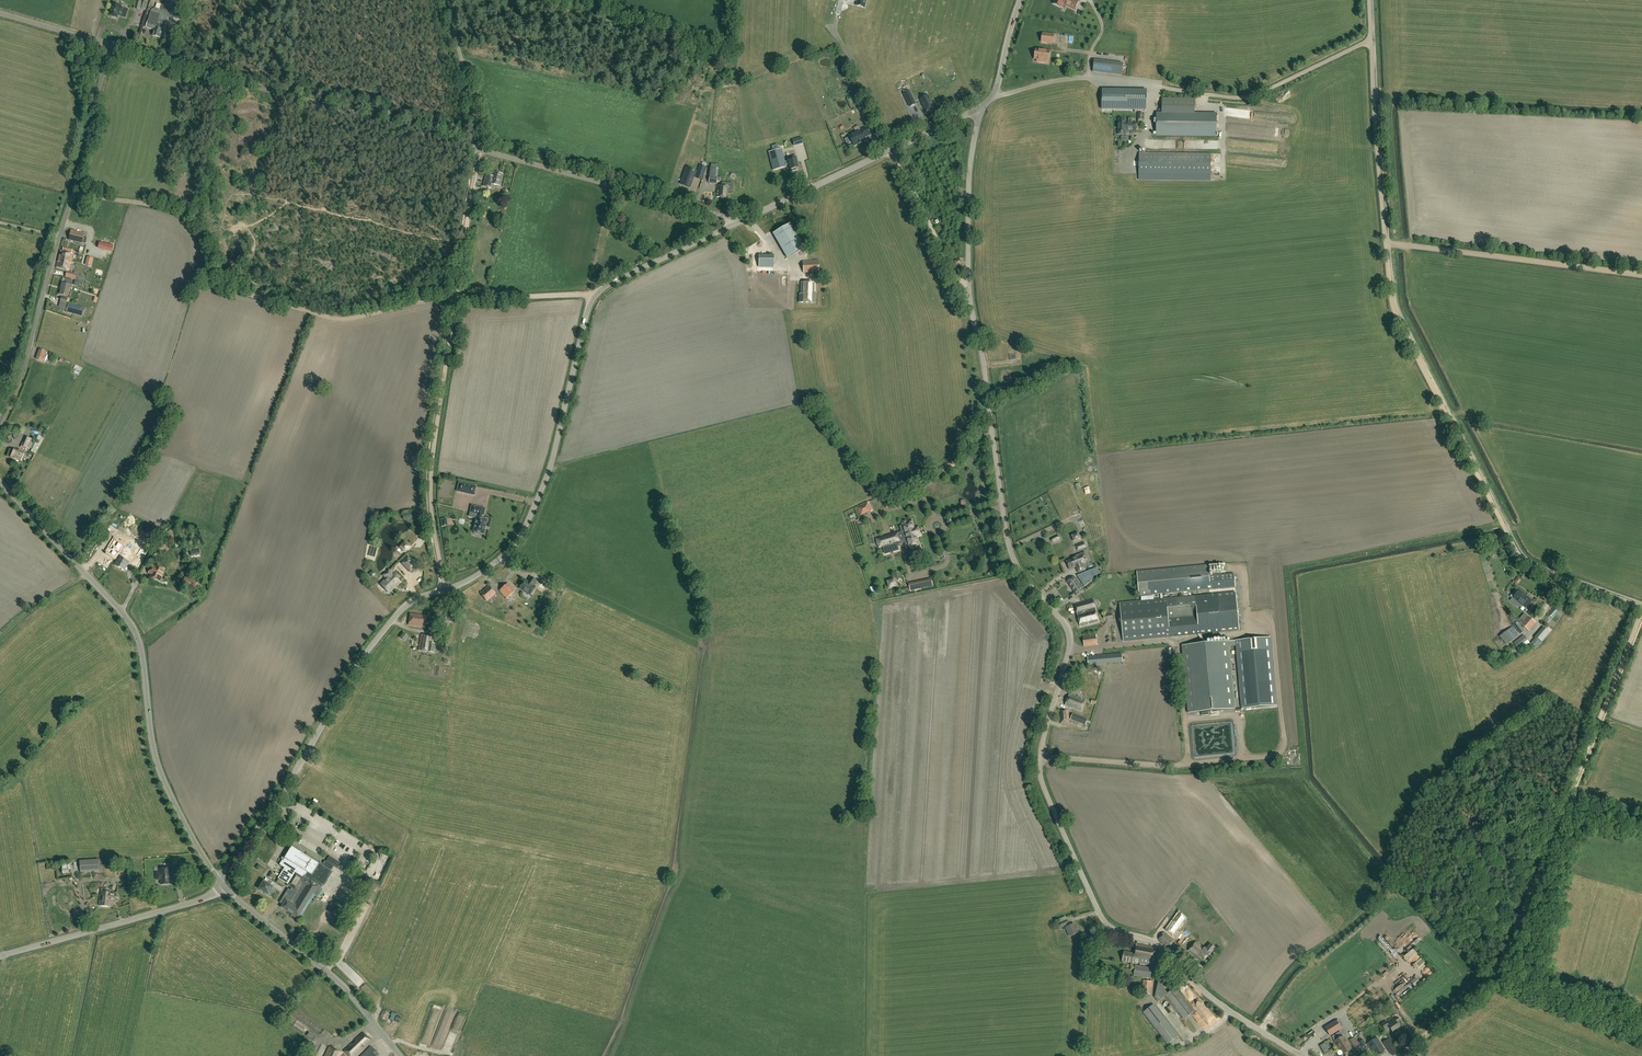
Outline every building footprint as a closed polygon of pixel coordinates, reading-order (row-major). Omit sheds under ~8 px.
[(1078,3),(1072,0),(1049,0),(1046,6),(1056,9),(1057,6),(1074,12),(1078,3)] [(125,18),(128,9),(121,7),(121,6),(113,4),(109,16),(111,16),(111,17),(114,18),(114,17),(117,18),(118,15),(125,18)] [(152,9),(151,11),(146,27),(154,29),(152,36),(160,38),(162,30),(170,33),(173,24),(168,22),(169,17),(168,16),(168,14),(169,12),(155,8),(153,9),(152,9)] [(1053,43),(1054,35),(1043,33),(1042,42),(1053,43)] [(1050,51),(1035,49),(1034,60),(1037,60),(1036,62),(1048,64),(1050,51)] [(1094,60),(1092,72),(1122,76),(1123,63),(1094,60)] [(1146,109),(1146,91),(1146,90),(1122,90),(1102,90),(1102,109),(1118,109),(1121,109),(1135,109),(1146,109)] [(926,95),(919,99),(925,111),(933,107),(926,95)] [(1216,136),(1217,114),(1157,113),(1156,135),(1216,136)] [(1136,132),(1136,122),(1126,122),(1126,119),(1119,119),(1119,134),(1128,135),(1128,132),(1136,132)] [(862,143),(862,142),(866,140),(865,137),(870,134),(867,128),(850,136),(850,137),(845,140),(848,144),(852,142),(854,146),(859,143),(859,144),(862,143)] [(803,143),(802,137),(800,138),(792,140),(794,146),(802,144),(803,143)] [(781,149),(778,149),(777,145),(771,146),(773,151),(768,152),(773,170),(786,167),(785,165),(789,164),(791,170),(792,170),(792,171),(798,170),(797,168),(798,168),(797,163),(798,163),(796,156),(788,158),(788,161),(785,162),(781,149)] [(1210,174),(1210,154),(1139,153),(1139,173),(1210,174)] [(693,172),(694,170),(694,169),(693,169),(692,168),(691,168),(690,168),(689,171),(687,170),(685,174),(682,183),(689,185),(692,176),(693,172)] [(500,186),(503,174),(493,172),(492,176),(485,175),(483,186),(489,188),(490,184),(500,186)] [(716,184),(717,176),(709,176),(709,183),(716,184)] [(727,198),(728,184),(720,184),(720,186),(718,186),(717,197),(727,198)] [(786,258),(804,247),(790,224),(773,234),(786,258)] [(82,243),(84,234),(72,231),(69,240),(82,243)] [(71,262),(73,254),(61,251),(59,259),(71,262)] [(759,255),(758,290),(788,290),(788,289),(792,289),(792,279),(788,278),(788,268),(773,267),(774,255),(759,255)] [(69,271),(71,262),(59,259),(57,267),(69,271)] [(803,273),(819,272),(818,261),(802,261),(803,273)] [(70,285),(71,280),(66,279),(65,284),(62,283),(61,287),(62,287),(60,294),(68,297),(71,286),(70,285)] [(814,282),(804,282),(801,282),(801,295),(799,295),(799,302),(815,303),(815,293),(814,293),(814,282)] [(82,317),(85,308),(70,303),(66,312),(82,317)] [(43,361),(47,352),(40,349),(37,359),(43,361)] [(29,449),(33,440),(27,437),(24,444),(25,445),(24,447),(29,449)] [(21,452),(14,450),(11,458),(21,462),(24,454),(25,452),(21,451),(21,452)] [(459,483),(457,491),(474,495),(476,487),(459,483)] [(860,516),(872,510),(869,503),(857,508),(860,516)] [(472,506),(470,512),(478,514),(477,518),(474,532),(474,534),(480,535),(481,533),(484,534),(487,520),(481,519),(482,515),(483,515),(485,509),(472,506)] [(920,527),(916,528),(914,528),(912,520),(907,522),(907,521),(906,521),(906,520),(905,520),(904,520),(904,521),(903,521),(903,522),(903,523),(902,523),(905,531),(877,540),(879,547),(897,542),(904,540),(905,543),(907,550),(908,552),(909,552),(911,552),(916,550),(916,548),(916,547),(915,548),(914,545),(919,544),(916,536),(918,536),(922,534),(920,527)] [(170,540),(175,531),(168,526),(163,535),(163,536),(153,552),(160,556),(170,540)] [(114,535),(105,551),(115,556),(124,541),(114,535)] [(977,557),(986,552),(979,541),(970,546),(977,557)] [(1078,551),(1086,548),(1083,541),(1075,545),(1078,551)] [(125,569),(135,552),(125,546),(115,563),(125,569)] [(400,551),(404,554),(408,550),(404,546),(400,551)] [(143,548),(138,556),(144,560),(149,551),(143,548)] [(1084,569),(1082,563),(1085,562),(1081,554),(1074,557),(1075,558),(1070,560),(1068,561),(1067,562),(1069,567),(1071,567),(1072,566),(1073,567),(1076,566),(1078,572),(1084,569)] [(412,572),(417,568),(408,558),(403,562),(412,572)] [(165,569),(156,565),(155,567),(153,566),(149,573),(152,574),(150,577),(159,582),(165,569)] [(1124,641),(1239,630),(1235,592),(1162,599),(1162,593),(1235,587),(1235,578),(1209,580),(1208,565),(1137,571),(1139,595),(1160,593),(1160,599),(1119,603),(1124,641)] [(1084,586),(1094,578),(1091,570),(1077,576),(1084,586)] [(389,593),(400,582),(392,573),(381,584),(389,593)] [(194,590),(197,581),(185,577),(182,586),(194,590)] [(525,590),(531,594),(536,587),(534,586),(537,581),(530,577),(527,581),(525,580),(519,588),(524,591),(525,590)] [(1077,595),(1084,591),(1074,577),(1067,581),(1077,595)] [(897,586),(895,579),(887,581),(889,589),(897,586)] [(931,579),(908,584),(910,590),(933,586),(931,579)] [(506,597),(516,589),(508,580),(499,588),(506,597)] [(487,601),(495,593),(489,586),(480,593),(487,601)] [(1521,608),(1523,606),(1526,608),(1532,601),(1519,590),(1513,597),(1513,598),(1512,599),(1511,601),(1516,605),(1517,605),(1521,608)] [(1099,622),(1095,608),(1093,609),(1089,610),(1087,602),(1083,603),(1076,605),(1078,613),(1077,613),(1080,627),(1099,622)] [(408,625),(424,628),(426,616),(410,613),(408,625)] [(1528,631),(1536,622),(1528,616),(1521,624),(1528,631)] [(1520,634),(1524,631),(1517,622),(1513,625),(1520,634)] [(1506,645),(1515,638),(1518,636),(1511,627),(1500,636),(1506,645)] [(1541,643),(1550,632),(1543,627),(1534,638),(1541,643)] [(433,653),(434,644),(432,644),(433,637),(421,634),(418,650),(433,653)] [(1084,646),(1097,645),(1096,635),(1083,637),(1084,646)] [(1517,648),(1528,640),(1524,635),(1513,643),(1517,648)] [(1261,639),(1235,641),(1241,708),(1267,706),(1261,639)] [(1229,641),(1182,646),(1188,713),(1235,709),(1229,641)] [(1088,665),(1122,662),(1122,654),(1088,656),(1088,665)] [(1081,711),(1086,700),(1069,694),(1065,705),(1081,711)] [(1061,723),(1069,723),(1068,710),(1060,711),(1061,723)] [(1070,719),(1073,720),(1085,724),(1087,719),(1072,713),(1070,719)] [(287,884),(305,854),(292,846),(284,858),(285,858),(283,860),(282,860),(279,865),(285,868),(278,878),(287,884)] [(305,854),(287,884),(288,884),(287,885),(297,891),(290,902),(287,900),(282,908),(293,914),(292,915),(299,920),(302,915),(301,915),(314,894),(319,886),(309,880),(310,878),(306,876),(308,872),(312,875),(319,864),(305,854)] [(338,869),(342,864),(330,856),(326,862),(338,869)] [(335,867),(323,860),(314,875),(317,876),(314,879),(317,881),(319,878),(327,883),(335,867)] [(68,862),(61,863),(63,874),(69,873),(69,868),(70,868),(70,862),(68,862)] [(112,877),(112,867),(80,867),(80,876),(112,877)] [(170,883),(169,875),(170,875),(170,869),(161,870),(162,873),(157,874),(157,879),(162,878),(162,884),(170,883)] [(276,884),(268,879),(266,882),(264,881),(259,889),(269,895),(269,894),(271,896),(273,892),(271,891),(276,884)] [(116,903),(117,893),(107,892),(107,889),(102,888),(99,905),(111,907),(111,902),(116,903)] [(1188,928),(1195,933),(1206,916),(1199,912),(1188,928)] [(1186,919),(1179,914),(1168,929),(1175,934),(1186,919)] [(1069,926),(1068,924),(1067,920),(1060,923),(1061,927),(1065,925),(1066,927),(1070,936),(1078,932),(1074,924),(1069,926)] [(1213,933),(1217,929),(1209,921),(1206,924),(1213,930),(1210,932),(1205,928),(1201,932),(1211,940),(1215,935),(1213,933)] [(1169,947),(1175,940),(1164,932),(1158,939),(1169,947)] [(1204,948),(1196,941),(1188,951),(1203,963),(1215,948),(1210,944),(1206,948),(1205,947),(1204,948)] [(1153,962),(1156,948),(1136,943),(1134,953),(1124,951),(1122,961),(1133,963),(1134,958),(1139,959),(1139,963),(1151,965),(1152,962),(1153,962)] [(1197,969),(1201,965),(1194,959),(1190,963),(1197,969)] [(1154,978),(1155,968),(1135,965),(1134,976),(1154,978)] [(1173,986),(1178,982),(1165,967),(1160,972),(1173,986)] [(1150,994),(1152,982),(1143,980),(1141,992),(1150,994)] [(1168,993),(1158,982),(1155,997),(1158,1001),(1166,995),(1184,1018),(1194,1011),(1175,987),(1168,993)] [(1168,1043),(1178,1035),(1153,1004),(1143,1012),(1168,1043)] [(1395,1016),(1399,1013),(1394,1006),(1390,1009),(1395,1016)] [(322,1035),(325,1031),(323,1030),(324,1029),(297,1008),(292,1014),(319,1035),(320,1034),(322,1035)] [(293,1025),(297,1019),(291,1015),(287,1020),(293,1025)] [(1393,1032),(1400,1027),(1397,1022),(1400,1020),(1398,1017),(1391,1021),(1392,1023),(1389,1026),(1393,1032)] [(303,1032),(306,1027),(298,1020),(294,1026),(303,1032)] [(1337,1021),(1326,1028),(1331,1036),(1342,1029),(1337,1021)] [(313,1040),(316,1037),(309,1032),(307,1036),(313,1040)] [(370,1040),(363,1032),(343,1051),(349,1055),(353,1055),(370,1040)] [(422,1040),(421,1045),(428,1047),(431,1034),(424,1033),(422,1040)] [(1352,1049),(1344,1036),(1336,1042),(1338,1046),(1340,1045),(1345,1053),(1352,1049)] [(1355,1037),(1350,1040),(1354,1047),(1359,1044),(1355,1037)] [(1376,1055),(1385,1050),(1377,1038),(1368,1044),(1376,1055)] [(1393,1055),(1398,1051),(1391,1041),(1386,1045),(1393,1055)] [(379,1054),(371,1046),(361,1055),(377,1055),(379,1054)] [(342,1053),(329,1047),(325,1055),(341,1055),(342,1053)]
